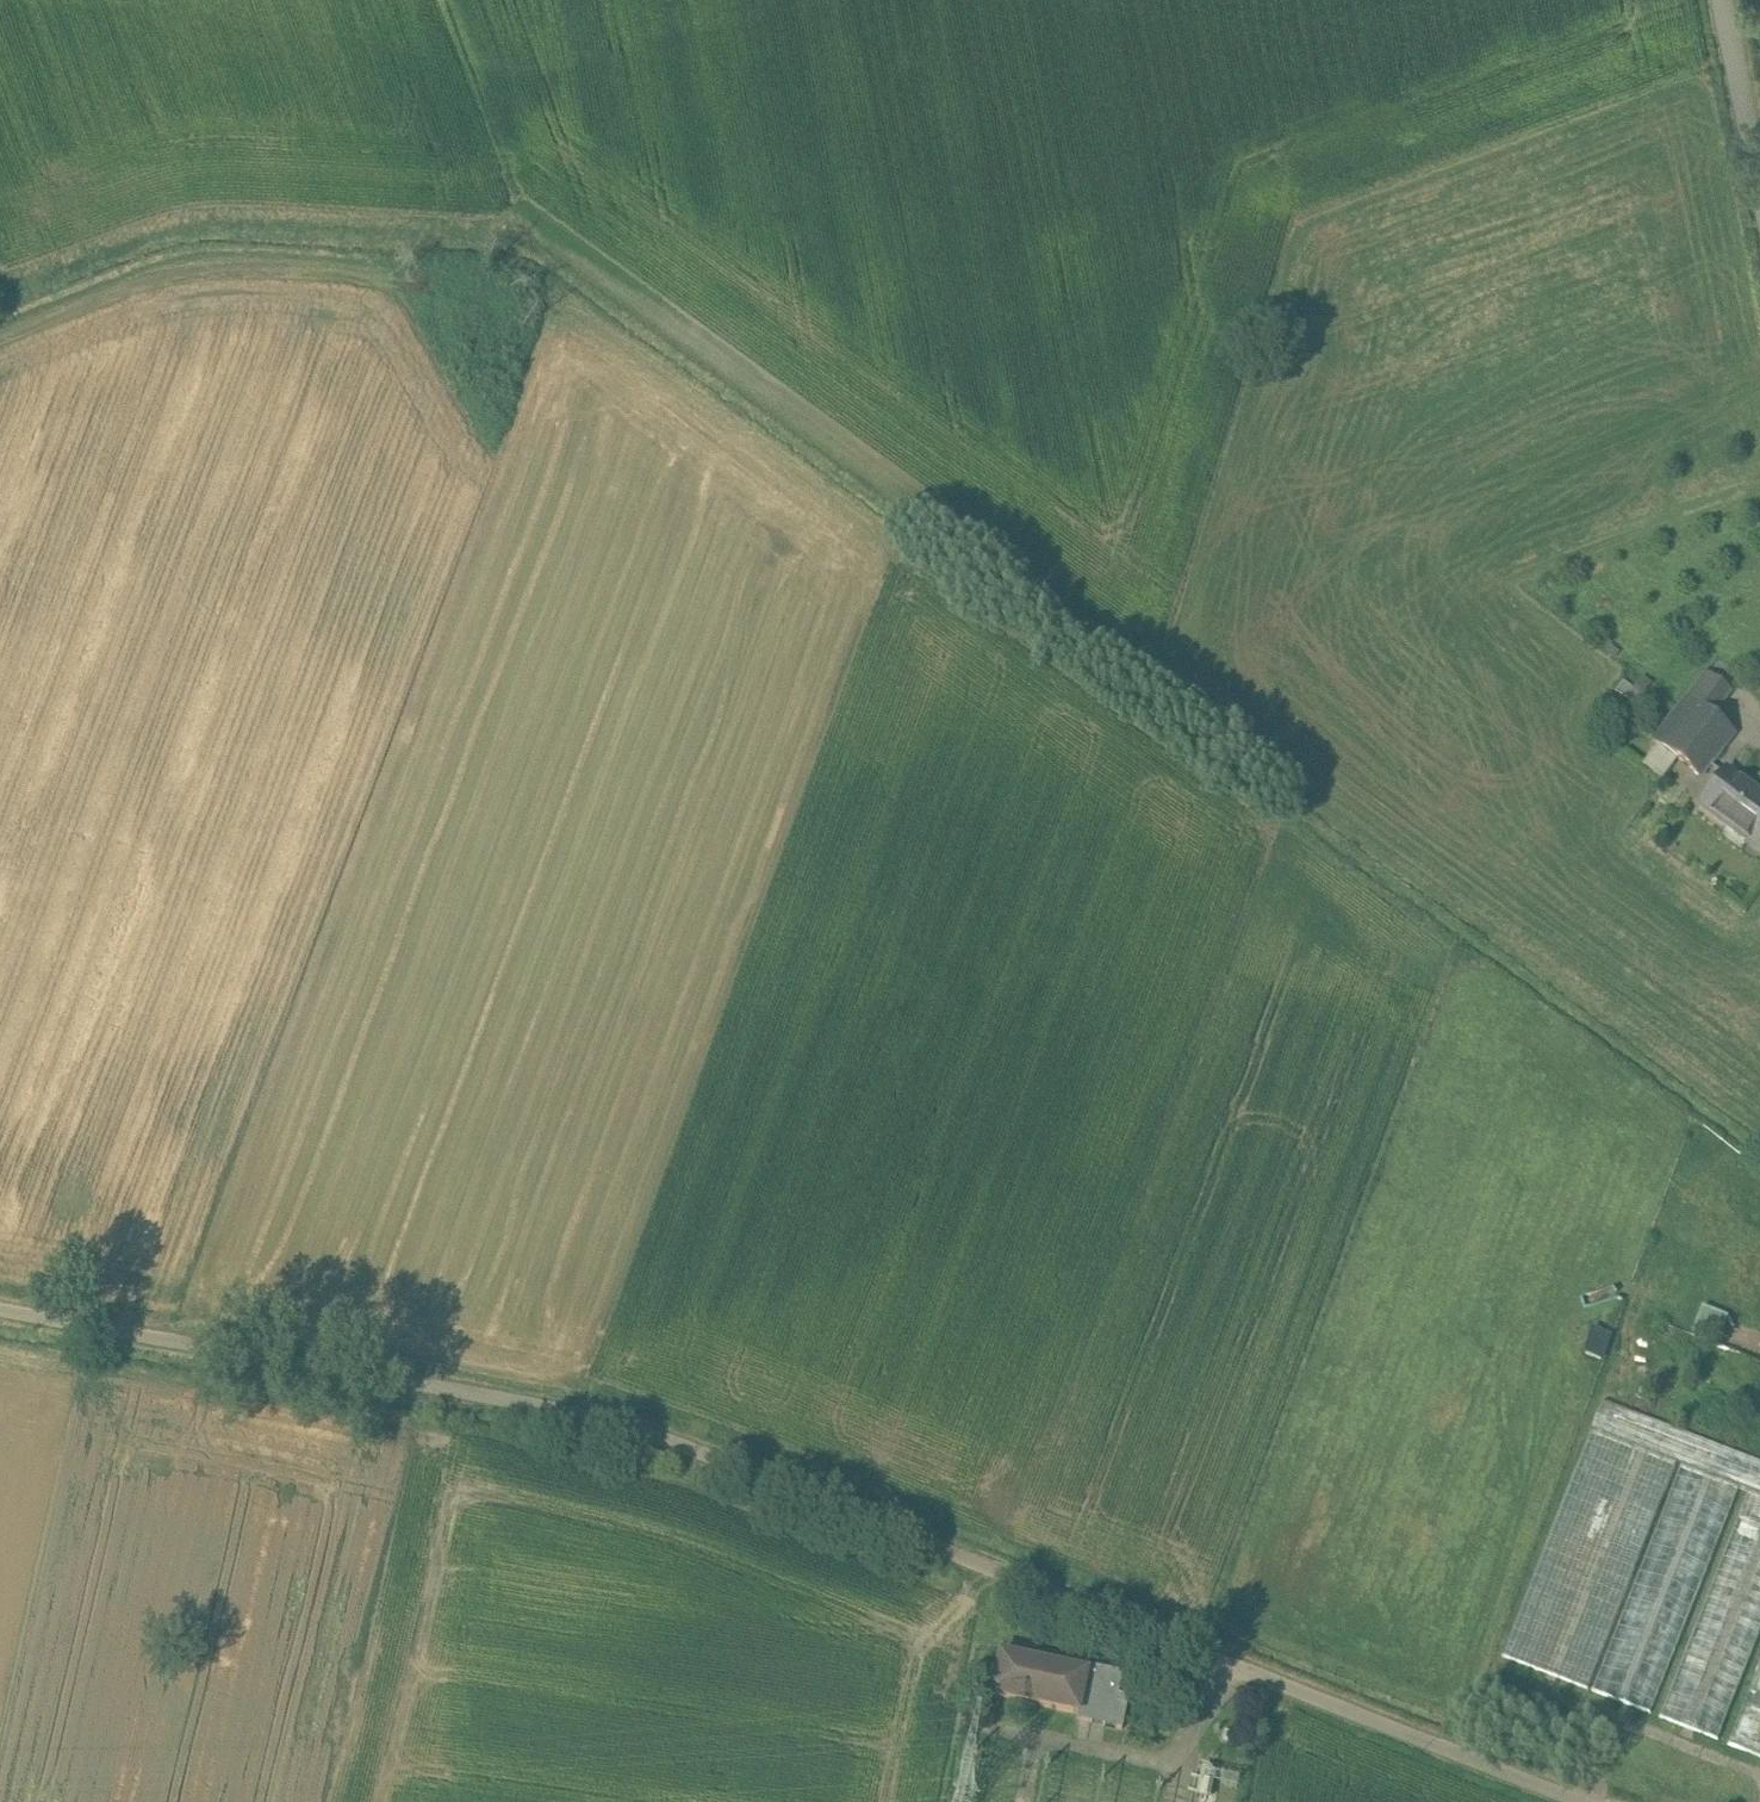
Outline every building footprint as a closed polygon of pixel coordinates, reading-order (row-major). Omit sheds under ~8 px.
[(1711,717),(1687,698),(1654,741),(1700,777),(1734,735),(1711,717)] [(1747,841),(1759,823),(1759,797),(1725,771),(1699,806),(1747,841)] [(1759,851),(1759,823),(1747,841),(1759,851)] [(1727,1319),(1701,1309),(1692,1331),(1699,1334),(1718,1342),(1727,1319)] [(1592,1332),(1560,1319),(1550,1347),(1581,1361),(1586,1349),(1592,1332)] [(1614,1330),(1596,1323),(1592,1332),(1586,1349),(1604,1356),(1614,1330)] [(1739,1488),(1746,1491),(1759,1496),(1759,1463),(1601,1402),(1590,1430),(1676,1463),(1679,1465),(1739,1488)] [(1676,1463),(1590,1430),(1502,1656),(1590,1691),(1676,1463)] [(1739,1488),(1679,1465),(1594,1692),(1653,1715),(1739,1488)] [(1746,1491),(1660,1718),(1718,1741),(1759,1633),(1759,1496),(1746,1491)] [(1086,1674),(999,1655),(997,1664),(990,1697),(1078,1715),(1082,1698),(1087,1674),(1086,1674)] [(1727,1744),(1735,1747),(1759,1757),(1759,1659),(1727,1744)] [(1122,1675),(1087,1668),(1086,1674),(1087,1674),(1082,1698),(1095,1701),(1090,1724),(1122,1731),(1128,1699),(1118,1697),(1122,1675)] [(1095,1701),(1082,1698),(1078,1715),(1077,1721),(1090,1724),(1095,1701)] [(1235,1720),(1225,1718),(1223,1725),(1234,1727),(1235,1720)]
